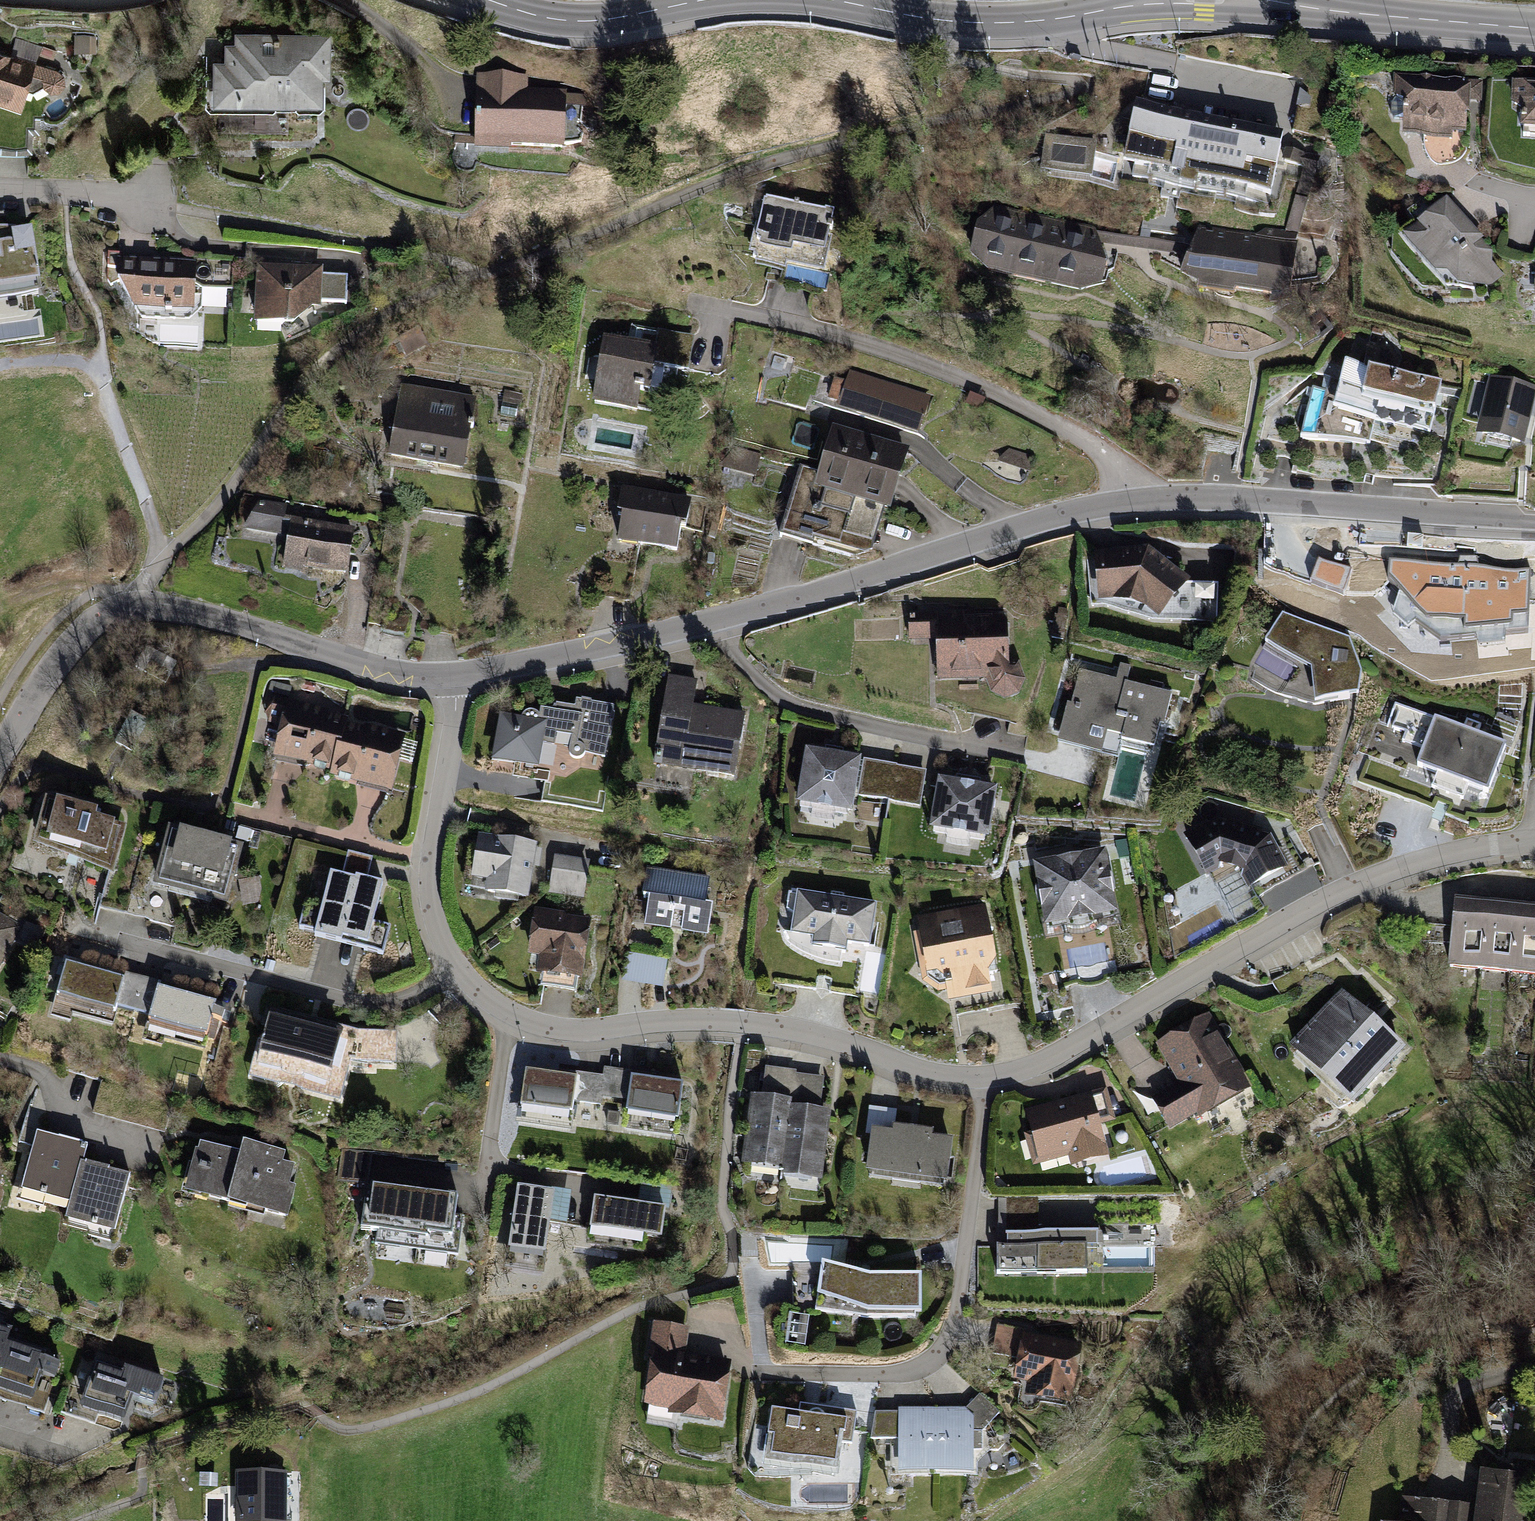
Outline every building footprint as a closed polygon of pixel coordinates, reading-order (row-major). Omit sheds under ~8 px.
[(330,36),(235,34),(235,44),(225,44),(225,61),(213,62),(213,107),(323,107),(322,78),(331,79),(330,36)] [(0,54),(0,107),(31,116),(37,93),(64,101),(72,75),(0,54)] [(519,75),(478,74),(476,155),(565,150),(566,92),(518,93),(519,75)] [(1485,81),(1398,78),(1395,141),(1470,142),(1472,103),(1484,103),(1485,81)] [(1337,88),(1303,82),(1292,133),(1327,140),(1337,88)] [(1512,85),(1516,137),(1534,138),(1534,85),(1512,85)] [(1282,138),(1137,109),(1123,180),(1195,194),(1197,184),(1270,198),(1277,162),(1280,148),(1282,138)] [(1097,141),(1045,135),(1040,176),(1093,181),(1097,141)] [(1320,158),(1280,148),(1277,162),(1303,170),(1285,232),(1300,234),(1320,158)] [(836,212),(761,197),(748,264),(786,273),(785,283),(824,292),(836,212)] [(1448,200),(1402,239),(1437,277),(1449,278),(1456,291),(1490,290),(1507,273),(1495,262),(1494,251),(1448,200)] [(1096,229),(995,204),(976,229),(968,263),(981,278),(1080,297),(1103,288),(1104,269),(1099,246),(1097,233),(1096,229)] [(1257,236),(1199,226),(1192,246),(1189,256),(1180,282),(1195,292),(1276,306),(1293,283),(1300,234),(1285,232),(1267,228),(1257,236)] [(0,228),(0,305),(41,300),(34,229),(0,228)] [(1192,246),(1097,233),(1099,246),(1189,256),(1192,246)] [(198,260),(117,258),(117,285),(135,316),(196,318),(198,260)] [(324,269),(257,266),(253,325),(299,332),(322,310),(322,305),(353,307),(353,276),(324,275),(324,269)] [(630,343),(604,339),(594,407),(650,417),(653,390),(662,392),(664,369),(689,372),(693,339),(633,326),(630,343)] [(420,330),(395,340),(402,357),(427,347),(420,330)] [(1442,386),(1344,366),(1342,379),(1325,376),(1321,391),(1313,389),(1300,443),(1369,446),(1374,424),(1432,436),(1442,386)] [(931,394),(849,368),(846,380),(834,377),(828,401),(839,405),(838,408),(920,434),(931,394)] [(1488,381),(1475,441),(1524,452),(1534,409),(1534,390),(1488,381)] [(476,400),(403,388),(389,462),(464,475),(476,400)] [(910,450),(833,426),(820,474),(816,492),(886,511),(893,513),(910,450)] [(816,492),(820,474),(801,469),(784,539),(873,561),(886,511),(816,492)] [(693,502),(623,489),(619,519),(624,520),(619,544),(678,557),(684,530),(688,530),(693,502)] [(288,506),(261,502),(245,527),(242,538),(288,546),(283,571),(304,575),(304,570),(348,579),(354,531),(286,519),(288,506)] [(1148,549),(1086,557),(1090,609),(1104,609),(1152,624),(1216,626),(1218,586),(1189,586),(1148,549)] [(1530,572),(1391,564),(1390,582),(1428,622),(1460,624),(1459,636),(1478,635),(1480,648),(1508,644),(1508,633),(1528,630),(1530,572)] [(1006,614),(908,619),(908,641),(935,641),(937,684),(986,683),(991,696),(1006,701),(1018,696),(1026,683),(1019,664),(1008,664),(1006,614)] [(1350,641),(1283,615),(1265,649),(1312,673),(1315,709),(1358,704),(1362,677),(1350,641)] [(165,685),(176,664),(141,646),(129,666),(165,685)] [(1172,695),(1078,672),(1056,746),(1101,759),(1106,738),(1155,750),(1161,725),(1164,726),(1172,695)] [(700,682),(669,677),(656,768),(736,780),(746,713),(695,707),(700,682)] [(346,717),(274,698),(267,706),(265,714),(269,726),(279,728),(273,759),(332,775),(344,723),(346,717)] [(522,719),(500,717),(492,764),(540,773),(545,748),(554,750),(556,737),(572,740),(569,754),(572,760),(578,763),(582,762),(585,758),(606,761),(615,707),(576,700),(575,708),(554,705),(553,711),(541,709),(541,716),(537,713),(533,712),(526,715),(522,719)] [(1505,748),(1400,707),(1391,731),(1406,736),(1403,745),(1423,752),(1418,767),(1489,792),(1505,748)] [(147,723),(134,714),(118,735),(131,743),(147,723)] [(365,729),(344,723),(332,775),(330,781),(393,796),(406,736),(365,726),(365,729)] [(861,762),(804,752),(795,809),(853,820),(861,762)] [(925,772),(865,760),(859,798),(921,810),(925,772)] [(998,792),(936,781),(929,834),(990,844),(998,792)] [(99,815),(47,801),(34,848),(114,876),(127,829),(97,820),(99,815)] [(1213,820),(1180,838),(1203,878),(1220,869),(1235,874),(1245,892),(1285,871),(1266,837),(1213,820)] [(205,840),(169,830),(153,891),(190,902),(205,840)] [(538,847),(479,836),(472,880),(487,882),(486,895),(529,904),(538,847)] [(243,850),(205,840),(190,902),(227,909),(243,850)] [(1105,854),(1032,869),(1044,934),(1119,919),(1105,854)] [(591,862),(555,857),(550,896),(585,901),(591,862)] [(712,881),(649,871),(643,904),(648,905),(644,931),(710,941),(713,910),(708,910),(712,881)] [(358,881),(333,875),(326,905),(308,901),(300,932),(319,936),(317,944),(343,948),(358,881)] [(384,888),(358,881),(343,948),(383,959),(389,930),(374,925),(384,888)] [(879,909),(797,897),(792,938),(814,941),(812,950),(846,955),(848,946),(871,950),(879,909)] [(985,903),(913,920),(925,981),(936,979),(946,984),(951,1005),(992,995),(987,976),(996,965),(985,903)] [(1455,903),(1450,974),(1534,982),(1534,911),(1455,903)] [(593,922),(535,912),(529,960),(541,961),(538,979),(584,984),(593,922)] [(0,914),(0,977),(15,945),(40,954),(49,931),(7,918),(0,914)] [(668,959),(627,952),(622,984),(664,992),(668,959)] [(123,982),(67,965),(52,1018),(71,1023),(74,1015),(112,1024),(115,1007),(135,1014),(146,979),(125,974),(123,982)] [(159,984),(146,979),(135,1014),(151,1019),(148,1032),(206,1045),(218,1007),(157,991),(159,984)] [(1406,1047),(1340,990),(1287,1046),(1351,1103),(1406,1047)] [(1251,1088),(1210,1011),(1153,1042),(1176,1080),(1149,1096),(1167,1129),(1193,1114),(1196,1117),(1251,1088)] [(351,1035),(266,1012),(250,1078),(340,1104),(352,1063),(393,1065),(392,1034),(351,1035)] [(632,1073),(604,1069),(601,1100),(629,1104),(627,1119),(681,1125),(686,1087),(631,1081),(632,1073)] [(784,1173),(797,1076),(797,1073),(766,1069),(764,1099),(752,1098),(742,1168),(784,1173)] [(580,1081),(527,1073),(521,1113),(573,1121),(576,1106),(599,1109),(601,1100),(603,1077),(581,1074),(580,1081)] [(825,1081),(797,1076),(784,1173),(783,1179),(823,1184),(833,1113),(820,1112),(825,1081)] [(1108,1085),(1022,1110),(1034,1165),(1068,1155),(1071,1164),(1110,1153),(1100,1123),(1118,1118),(1108,1085)] [(893,1135),(873,1133),(868,1176),(950,1189),(955,1143),(936,1140),(936,1135),(893,1130),(893,1135)] [(73,1206),(85,1163),(89,1148),(38,1134),(23,1194),(73,1206)] [(242,1156),(199,1145),(185,1195),(290,1223),(298,1193),(291,1191),(296,1172),(282,1168),(285,1158),(244,1147),(242,1156)] [(73,1206),(68,1225),(116,1241),(133,1177),(85,1163),(73,1206)] [(459,1197),(372,1186),(370,1209),(365,1208),(362,1236),(377,1238),(376,1248),(460,1259),(463,1220),(457,1219),(459,1197)] [(555,1196),(519,1192),(509,1271),(545,1275),(555,1196)] [(1037,1196),(1005,1197),(1004,1225),(1037,1225),(1037,1196)] [(668,1213),(595,1203),(589,1248),(643,1257),(645,1241),(665,1243),(668,1213)] [(1100,1229),(1005,1229),(1004,1244),(995,1244),(997,1273),(1084,1272),(1085,1245),(1103,1246),(1100,1229)] [(873,1281),(823,1266),(818,1300),(865,1314),(922,1317),(922,1280),(873,1281)] [(691,1330),(652,1324),(647,1359),(651,1360),(647,1412),(670,1412),(669,1419),(723,1425),(733,1364),(687,1358),(691,1330)] [(1084,1347),(1024,1335),(1025,1331),(998,1326),(994,1351),(1021,1356),(1015,1382),(1027,1385),(1024,1398),(1064,1411),(1075,1400),(1084,1347)] [(0,1332),(0,1364),(6,1346),(10,1348),(14,1337),(0,1332)] [(10,1348),(6,1346),(0,1364),(0,1392),(35,1403),(44,1378),(58,1382),(62,1366),(44,1361),(45,1359),(10,1348)] [(126,1378),(95,1368),(82,1411),(129,1427),(137,1400),(161,1408),(169,1384),(128,1371),(126,1378)] [(967,1411),(937,1411),(938,1480),(977,1479),(975,1454),(983,1453),(983,1433),(1000,1416),(981,1395),(967,1411)] [(801,1413),(772,1410),(768,1437),(777,1439),(773,1461),(842,1471),(845,1449),(853,1451),(857,1414),(802,1406),(801,1413)] [(938,1480),(937,1411),(899,1410),(899,1413),(876,1413),(872,1443),(900,1443),(900,1481),(938,1480)] [(276,1459),(228,1459),(228,1514),(264,1514),(264,1494),(276,1494),(276,1459)] [(1534,1475),(1534,1468),(1497,1463),(1497,1469),(1478,1467),(1474,1503),(1401,1495),(1398,1520),(1530,1520),(1534,1475)]
